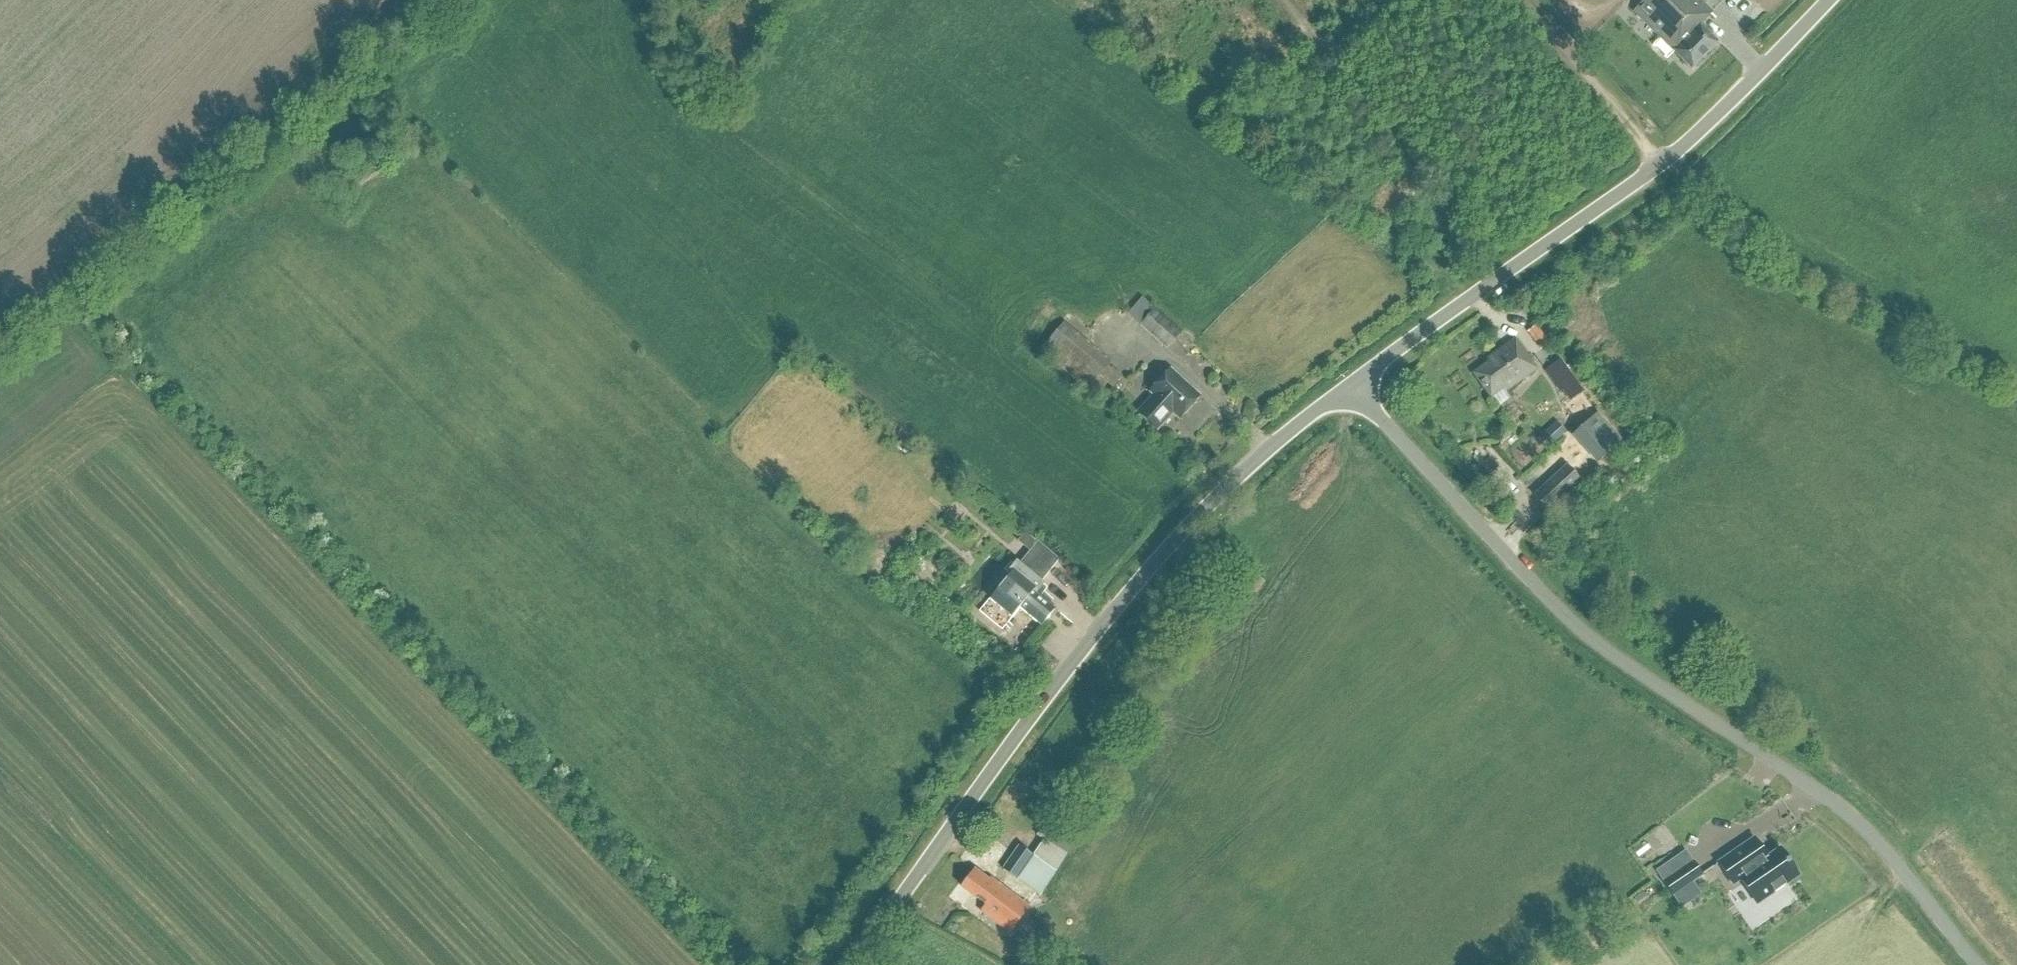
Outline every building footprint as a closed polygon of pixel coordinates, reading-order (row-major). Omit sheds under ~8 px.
[(1632,12),(1691,70),(1717,44),(1699,26),(1711,13),(1698,0),(1644,0),(1632,12)] [(1140,327),(1166,350),(1181,333),(1154,309),(1140,327)] [(1534,325),(1551,357),(1569,347),(1552,316),(1534,325)] [(1087,317),(1079,327),(1134,376),(1142,367),(1087,317)] [(1087,391),(1098,378),(1113,389),(1122,378),(1108,366),(1111,363),(1064,323),(1040,352),(1087,391)] [(1492,361),(1472,375),(1489,400),(1503,390),(1505,393),(1536,371),(1515,340),(1489,358),(1492,361)] [(1544,372),(1560,393),(1583,377),(1567,355),(1544,372)] [(1153,396),(1138,413),(1157,431),(1172,414),(1179,420),(1200,397),(1170,370),(1169,371),(1167,369),(1163,369),(1158,375),(1158,378),(1160,381),(1149,393),(1153,396)] [(1576,432),(1600,459),(1621,440),(1597,413),(1576,432)] [(1533,497),(1547,512),(1579,482),(1566,467),(1533,497)] [(1497,496),(1492,500),(1497,506),(1502,502),(1497,496)] [(1058,561),(1037,543),(1025,533),(1017,542),(1029,552),(1019,565),(1018,564),(989,600),(1012,619),(1020,609),(1042,627),(1055,611),(1034,593),(1041,583),(1040,583),(1058,561)] [(1040,897),(1057,873),(1066,855),(1068,855),(1074,838),(1061,832),(1055,828),(1064,814),(1052,807),(1047,815),(1051,817),(1047,823),(1045,822),(1035,837),(1042,842),(1032,857),(1019,846),(1002,870),(1016,882),(1017,881),(1040,897)] [(1732,889),(1739,885),(1756,910),(1800,879),(1780,850),(1766,860),(1761,854),(1763,853),(1753,839),(1715,865),(1732,889)] [(1654,873),(1662,884),(1661,885),(1671,900),(1703,878),(1693,863),(1676,875),(1668,864),(1654,873)] [(975,871),(962,889),(987,907),(982,913),(1010,934),(1029,909),(993,882),(991,884),(975,871)]
